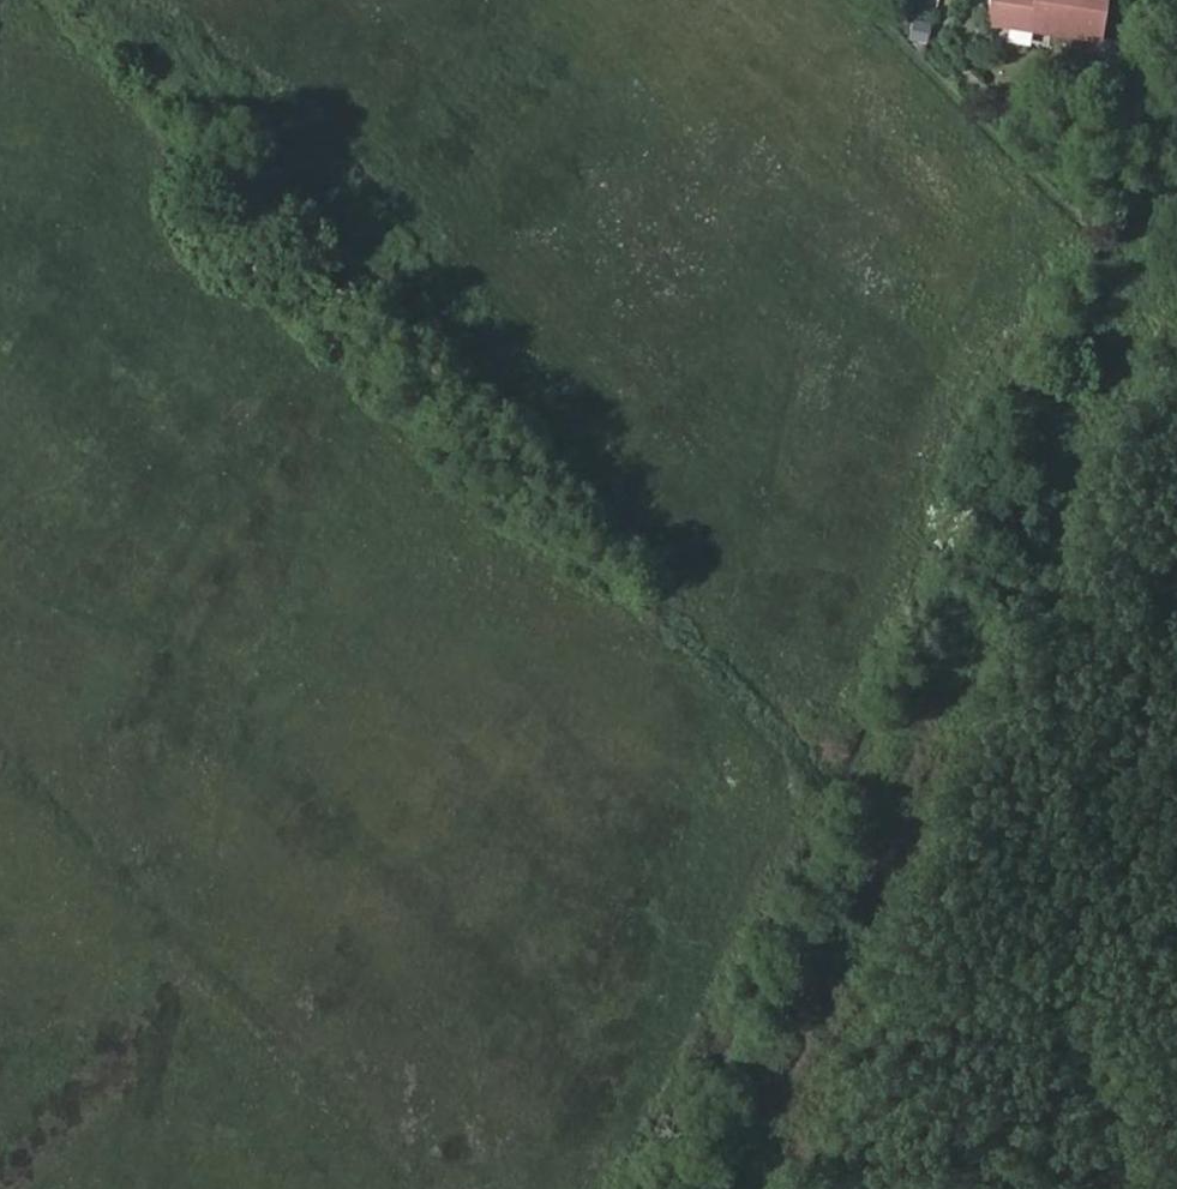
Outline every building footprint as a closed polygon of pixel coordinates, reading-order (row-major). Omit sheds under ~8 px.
[(1012,0),(989,0),(986,21),(1100,37),(1106,0),(1034,0),(1033,3),(1012,0)]
